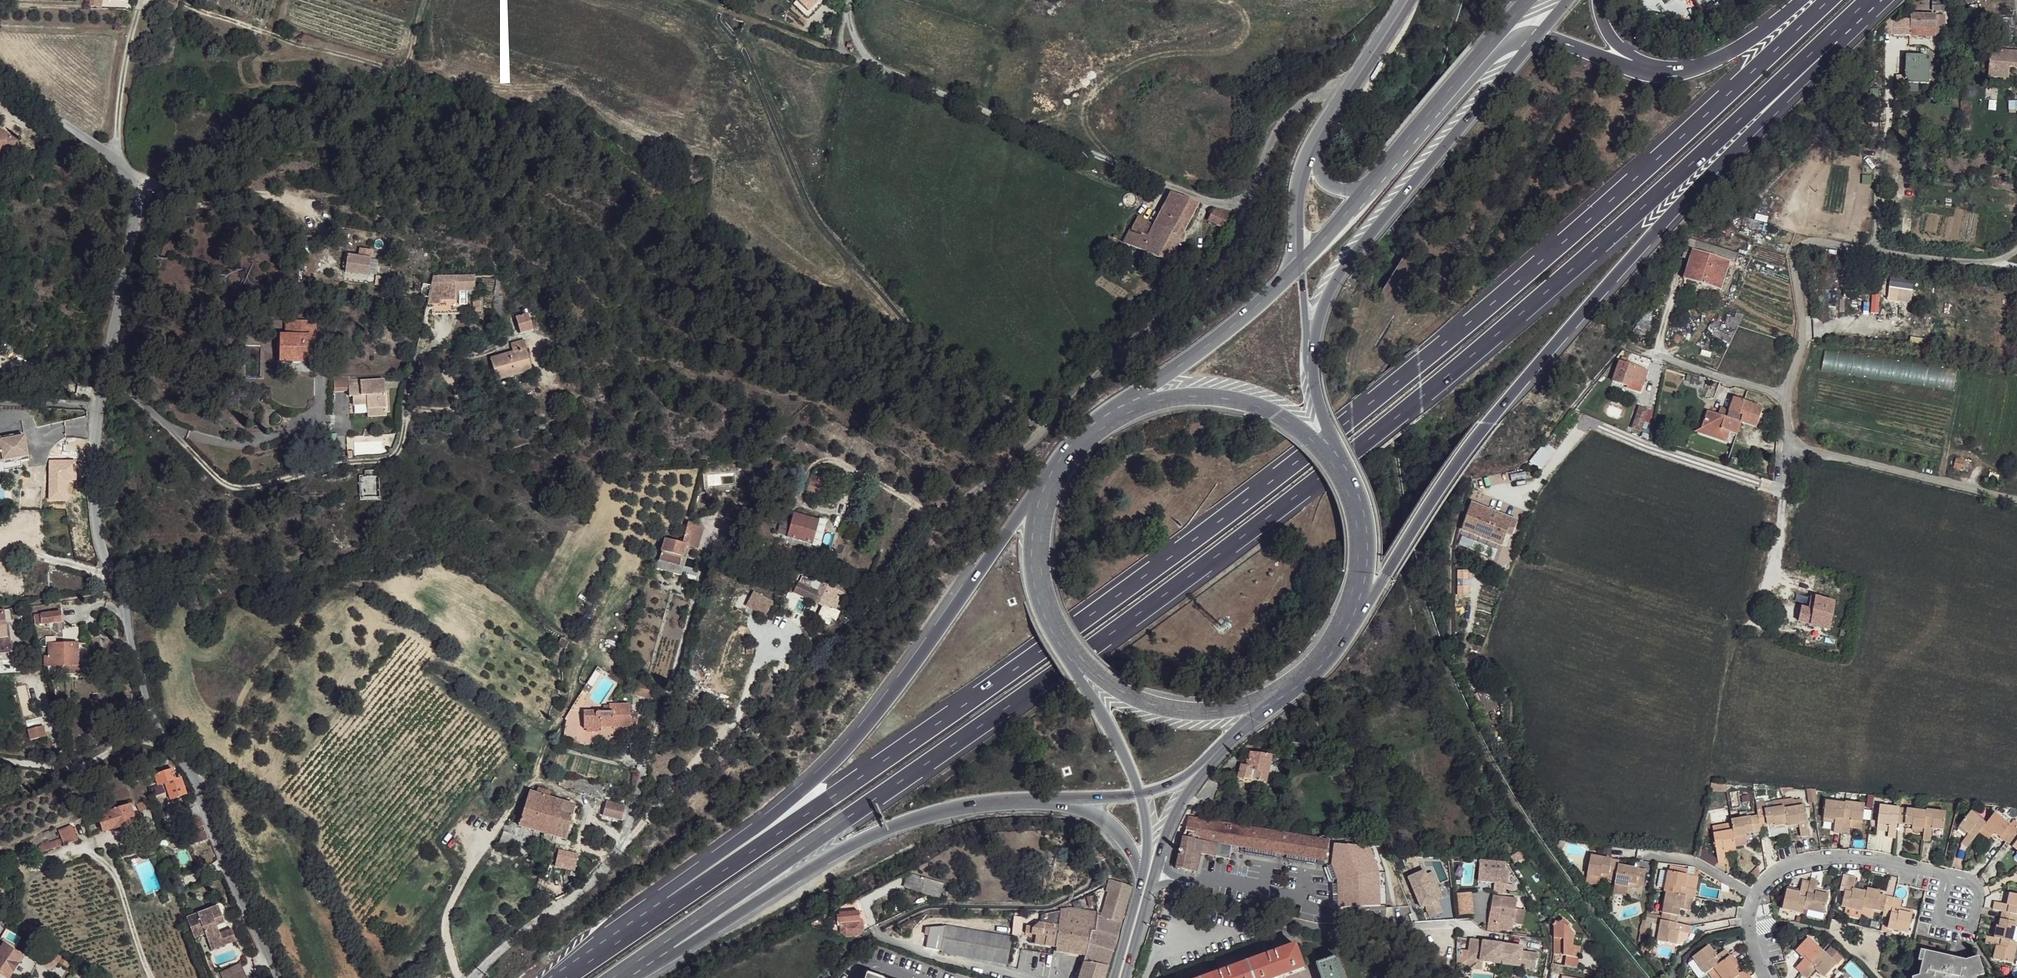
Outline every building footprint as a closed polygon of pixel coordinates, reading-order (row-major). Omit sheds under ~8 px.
[(792,0),(808,15),(821,0),(807,0),(804,3),(800,0),(792,0)] [(1937,15),(1911,13),(1911,19),(1894,18),(1894,36),(1935,36),(1937,15)] [(1990,48),(1989,52),(1992,52),(1989,74),(2011,76),(2012,64),(2016,65),(2016,50),(1990,48)] [(1905,80),(1908,80),(1908,84),(1929,84),(1930,61),(1926,61),(1927,56),(1906,55),(1905,80)] [(6,148),(8,150),(15,140),(0,131),(0,157),(6,148)] [(1197,202),(1172,191),(1153,224),(1137,215),(1123,241),(1166,260),(1197,202)] [(1227,215),(1213,209),(1208,221),(1222,227),(1227,215)] [(1108,235),(1104,244),(1112,248),(1117,239),(1108,235)] [(1738,253),(1688,238),(1683,257),(1690,259),(1685,279),(1721,290),(1728,265),(1734,266),(1738,253)] [(371,260),(348,256),(346,273),(369,276),(371,260)] [(1878,265),(1863,265),(1863,274),(1877,275),(1878,265)] [(476,276),(432,276),(429,289),(426,302),(433,302),(442,302),(442,298),(461,298),(462,290),(475,290),(476,276)] [(1888,300),(1912,302),(1913,280),(1889,278),(1888,300)] [(442,298),(442,302),(433,302),(433,313),(460,313),(461,298),(442,298)] [(528,315),(516,317),(518,334),(531,330),(528,315)] [(314,321),(286,321),(285,335),(278,335),(278,360),(311,361),(311,342),(315,342),(314,321)] [(522,341),(511,345),(512,351),(490,359),(497,380),(531,369),(522,341)] [(1649,372),(1621,362),(1615,383),(1629,388),(1631,382),(1644,387),(1649,372)] [(343,377),(328,378),(329,391),(343,391),(343,377)] [(357,378),(357,377),(343,377),(343,391),(343,395),(349,396),(350,404),(362,405),(363,407),(381,408),(381,379),(357,378)] [(1758,426),(1764,406),(1735,397),(1731,410),(1729,416),(1722,415),(1710,411),(1704,428),(1722,434),(1723,430),(1730,432),(1739,435),(1744,422),(1758,426)] [(1649,411),(1640,407),(1633,429),(1641,433),(1649,411)] [(1731,410),(1724,408),(1722,415),(1729,416),(1731,410)] [(1730,432),(1723,430),(1722,434),(1704,428),(1703,434),(1728,441),(1730,432)] [(0,441),(0,461),(29,456),(25,436),(0,441)] [(1541,466),(1555,450),(1546,442),(1531,458),(1541,466)] [(1966,463),(1957,460),(1955,469),(1964,471),(1966,463)] [(377,467),(363,469),(366,485),(379,484),(377,467)] [(828,483),(811,477),(807,489),(824,495),(828,483)] [(1508,516),(1472,503),(1462,530),(1463,531),(1502,546),(1506,534),(1510,536),(1517,520),(1508,516)] [(826,521),(819,519),(818,522),(793,514),(786,537),(812,545),(811,546),(819,548),(826,521)] [(701,529),(687,524),(683,538),(680,544),(665,540),(659,560),(678,566),(685,545),(696,549),(701,529)] [(1467,594),(1467,570),(1458,570),(1458,594),(1467,594)] [(809,578),(796,575),(790,591),(830,609),(838,591),(816,582),(813,590),(805,587),(809,578)] [(771,604),(756,597),(751,610),(765,617),(771,604)] [(1839,605),(1816,598),(1814,609),(1804,606),(1799,621),(1832,630),(1839,605)] [(61,622),(61,613),(34,614),(35,624),(61,622)] [(5,621),(6,636),(0,637),(0,642),(11,640),(9,621),(5,621)] [(79,665),(77,644),(58,645),(50,645),(50,658),(46,658),(46,667),(58,667),(69,667),(69,675),(81,675),(82,669),(79,665)] [(69,675),(69,667),(58,667),(60,675),(69,675)] [(629,704),(607,704),(607,710),(584,711),(584,728),(600,728),(601,726),(630,725),(629,704)] [(44,735),(41,725),(27,729),(29,739),(44,735)] [(1260,753),(1251,752),(1247,765),(1241,764),(1237,778),(1239,779),(1265,782),(1271,755),(1260,753)] [(185,794),(180,778),(175,779),(171,770),(156,776),(159,784),(165,783),(169,793),(162,795),(165,801),(185,794)] [(1265,782),(1239,779),(1237,787),(1263,791),(1265,782)] [(169,793),(165,783),(159,784),(162,795),(169,793)] [(549,791),(538,788),(536,793),(529,792),(520,825),(554,835),(563,802),(549,797),(549,791)] [(151,806),(149,801),(138,805),(140,810),(151,806)] [(626,807),(608,801),(605,814),(621,819),(626,807)] [(575,806),(563,802),(554,835),(565,838),(575,806)] [(1845,804),(1826,802),(1824,821),(1835,822),(1834,834),(1842,835),(1842,834),(1845,804)] [(1865,805),(1846,802),(1845,804),(1842,834),(1850,834),(1851,822),(1863,823),(1865,805)] [(134,821),(128,803),(97,813),(104,832),(134,821)] [(1805,806),(1785,809),(1787,826),(1788,827),(1799,826),(1801,839),(1809,837),(1805,806)] [(1900,808),(1881,806),(1878,825),(1890,827),(1888,838),(1897,840),(1898,826),(1900,808)] [(1785,807),(1757,811),(1758,816),(1760,828),(1775,826),(1775,828),(1787,826),(1785,809),(1785,807)] [(1927,811),(1900,808),(1898,826),(1913,827),(1913,829),(1925,830),(1927,811)] [(1947,813),(1927,810),(1927,811),(1925,830),(1924,841),(1931,842),(1933,830),(1946,832),(1947,813)] [(1986,824),(1971,813),(1960,828),(1968,835),(1961,844),(1968,849),(1983,828),(1986,824)] [(2016,830),(1995,813),(1986,824),(1983,828),(1994,836),(1995,835),(2007,844),(2016,830)] [(1758,816),(1732,821),(1733,831),(1735,840),(1746,839),(1745,836),(1761,834),(1760,828),(1758,816)] [(1184,837),(1177,868),(1197,872),(1201,854),(1230,859),(1232,845),(1326,860),(1329,840),(1189,817),(1186,837),(1184,837)] [(203,826),(202,820),(197,818),(188,822),(192,831),(203,826)] [(77,840),(71,826),(58,831),(60,839),(36,847),(38,853),(77,840)] [(533,842),(505,830),(499,842),(520,851),(519,853),(526,856),(533,842)] [(2016,830),(2007,844),(2016,851),(2016,831),(2016,830)] [(1733,831),(1714,834),(1719,865),(1727,864),(1726,852),(1736,850),(1735,840),(1733,831)] [(1333,908),(1379,905),(1376,843),(1330,845),(1333,908)] [(574,850),(557,846),(555,852),(572,857),(574,850)] [(1619,862),(1591,857),(1587,876),(1601,879),(1602,876),(1616,879),(1619,866),(1619,862)] [(1508,864),(1478,862),(1477,883),(1493,884),(1493,893),(1506,894),(1508,864)] [(1645,871),(1619,866),(1616,879),(1615,886),(1628,889),(1629,886),(1643,888),(1645,871)] [(1427,869),(1411,875),(1422,906),(1427,904),(1431,916),(1443,912),(1439,900),(1428,871),(1427,869)] [(1434,869),(1428,871),(1439,900),(1445,897),(1434,869)] [(1688,876),(1669,873),(1664,894),(1666,895),(1657,943),(1677,947),(1680,934),(1691,936),(1692,928),(1678,925),(1681,911),(1684,912),(1687,899),(1695,900),(1696,891),(1685,888),(1688,876)] [(905,874),(903,889),(940,895),(943,880),(905,874)] [(1845,893),(1842,908),(1863,912),(1864,909),(1867,893),(1854,890),(1856,880),(1849,878),(1843,877),(1840,892),(1845,893)] [(1819,882),(1812,881),(1810,885),(1805,911),(1825,915),(1829,895),(1817,892),(1819,882)] [(1092,932),(1087,948),(1084,956),(1083,961),(1078,977),(1104,977),(1107,966),(1117,935),(1122,922),(1133,887),(1113,882),(1102,915),(1102,918),(1098,930),(1092,929),(1092,932)] [(1810,885),(1803,883),(1801,893),(1787,891),(1783,911),(1804,915),(1805,911),(1810,885)] [(1882,893),(1868,889),(1867,893),(1864,909),(1891,915),(1888,931),(1909,935),(1913,914),(1901,912),(1902,901),(1881,896),(1882,893)] [(2010,894),(2007,906),(1995,903),(1993,911),(2003,913),(2016,916),(2016,896),(2010,894)] [(1471,896),(1455,897),(1457,919),(1474,918),(1471,896)] [(1516,900),(1493,896),(1490,913),(1487,933),(1502,934),(1502,930),(1512,932),(1516,900)] [(219,906),(188,918),(196,938),(206,934),(207,939),(210,944),(223,938),(222,933),(219,925),(225,922),(219,906)] [(1038,922),(1031,929),(1026,928),(1026,934),(1036,936),(1036,945),(1044,946),(1046,946),(1045,950),(1055,951),(1055,947),(1056,944),(1057,945),(1056,952),(1082,955),(1084,947),(1087,948),(1092,932),(1092,929),(1098,930),(1102,918),(1102,915),(1069,909),(1050,912),(1044,914),(1043,917),(1042,923),(1038,922)] [(2003,913),(2000,927),(1997,927),(1995,939),(2014,943),(2016,930),(2016,916),(2003,913)] [(865,932),(862,928),(857,930),(856,917),(849,917),(849,914),(839,914),(840,932),(846,932),(846,937),(853,937),(854,938),(865,932)] [(1021,935),(1023,921),(1023,918),(1014,918),(1014,921),(1012,935),(1021,935)] [(1574,968),(1579,969),(1582,947),(1574,946),(1576,936),(1570,929),(1571,926),(1568,926),(1569,925),(1563,921),(1559,925),(1555,923),(1553,926),(1552,930),(1555,932),(1553,955),(1565,957),(1564,966),(1574,968)] [(1005,964),(1011,938),(944,927),(940,954),(1005,964)] [(232,929),(222,933),(223,938),(210,944),(212,950),(237,941),(232,929)] [(1988,937),(1986,945),(1996,948),(1994,960),(2013,965),(2016,948),(2016,944),(2014,943),(1995,939),(1988,937)] [(1522,946),(1470,939),(1467,959),(1499,964),(1535,968),(1537,954),(1521,951),(1522,946)] [(1823,952),(1809,939),(1796,952),(1804,960),(1796,969),(1802,975),(1823,952)] [(3,946),(1,949),(0,951),(0,974),(6,977),(9,977),(21,958),(3,946)] [(1296,946),(1207,977),(1278,977),(1304,969),(1296,946)] [(1731,958),(1726,951),(1717,957),(1709,946),(1693,959),(1705,975),(1714,970),(1731,958)] [(59,959),(43,951),(36,962),(51,972),(58,962),(59,959)] [(1823,952),(1802,975),(1805,977),(1810,977),(1816,972),(1823,977),(1826,977),(1838,966),(1823,952)] [(1978,958),(1967,962),(1922,952),(1920,962),(1923,963),(1919,977),(1916,977),(1982,977),(1985,977),(1978,958)] [(1565,957),(1553,955),(1552,963),(1564,966),(1565,957)] [(1337,958),(1317,965),(1321,977),(1344,977),(1337,958)] [(1731,958),(1714,970),(1720,977),(1737,977),(1740,976),(1736,970),(1738,968),(1731,958)] [(67,967),(69,964),(59,959),(58,962),(67,967)] [(221,973),(223,977),(247,977),(240,964),(221,973)]
